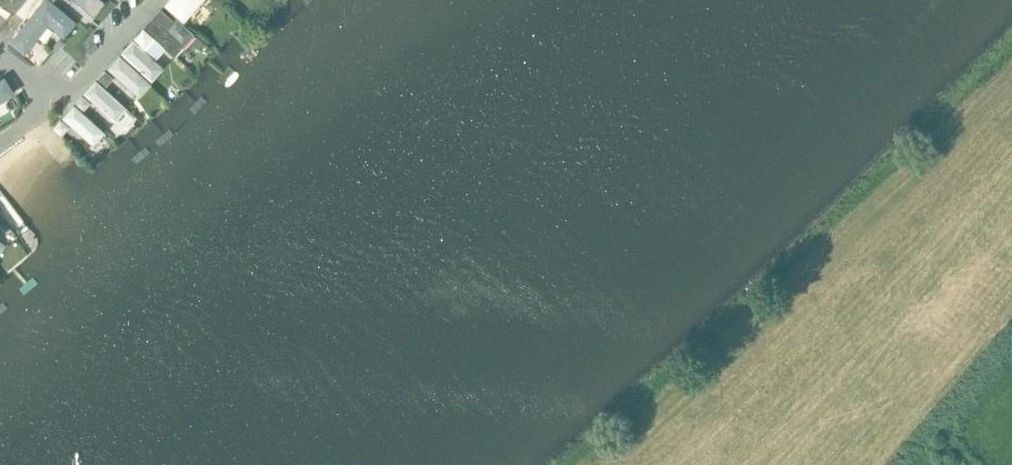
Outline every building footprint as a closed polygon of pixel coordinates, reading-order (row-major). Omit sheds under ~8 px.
[(17,10),(24,0),(5,0),(17,10)] [(9,42),(25,54),(49,24),(61,35),(64,37),(77,21),(50,0),(42,0),(9,42)] [(95,18),(106,5),(100,0),(72,0),(95,18)] [(165,5),(184,23),(204,0),(169,0),(165,5)] [(153,18),(145,27),(174,54),(183,45),(194,33),(176,16),(174,19),(162,8),(156,15),(153,18)] [(133,42),(120,55),(151,85),(163,71),(133,42)] [(119,57),(106,71),(139,100),(151,87),(119,57)] [(0,79),(0,103),(15,93),(5,76),(0,79)] [(95,83),(83,96),(114,124),(126,111),(95,83)] [(73,107),(61,120),(93,149),(104,135),(73,107)]
